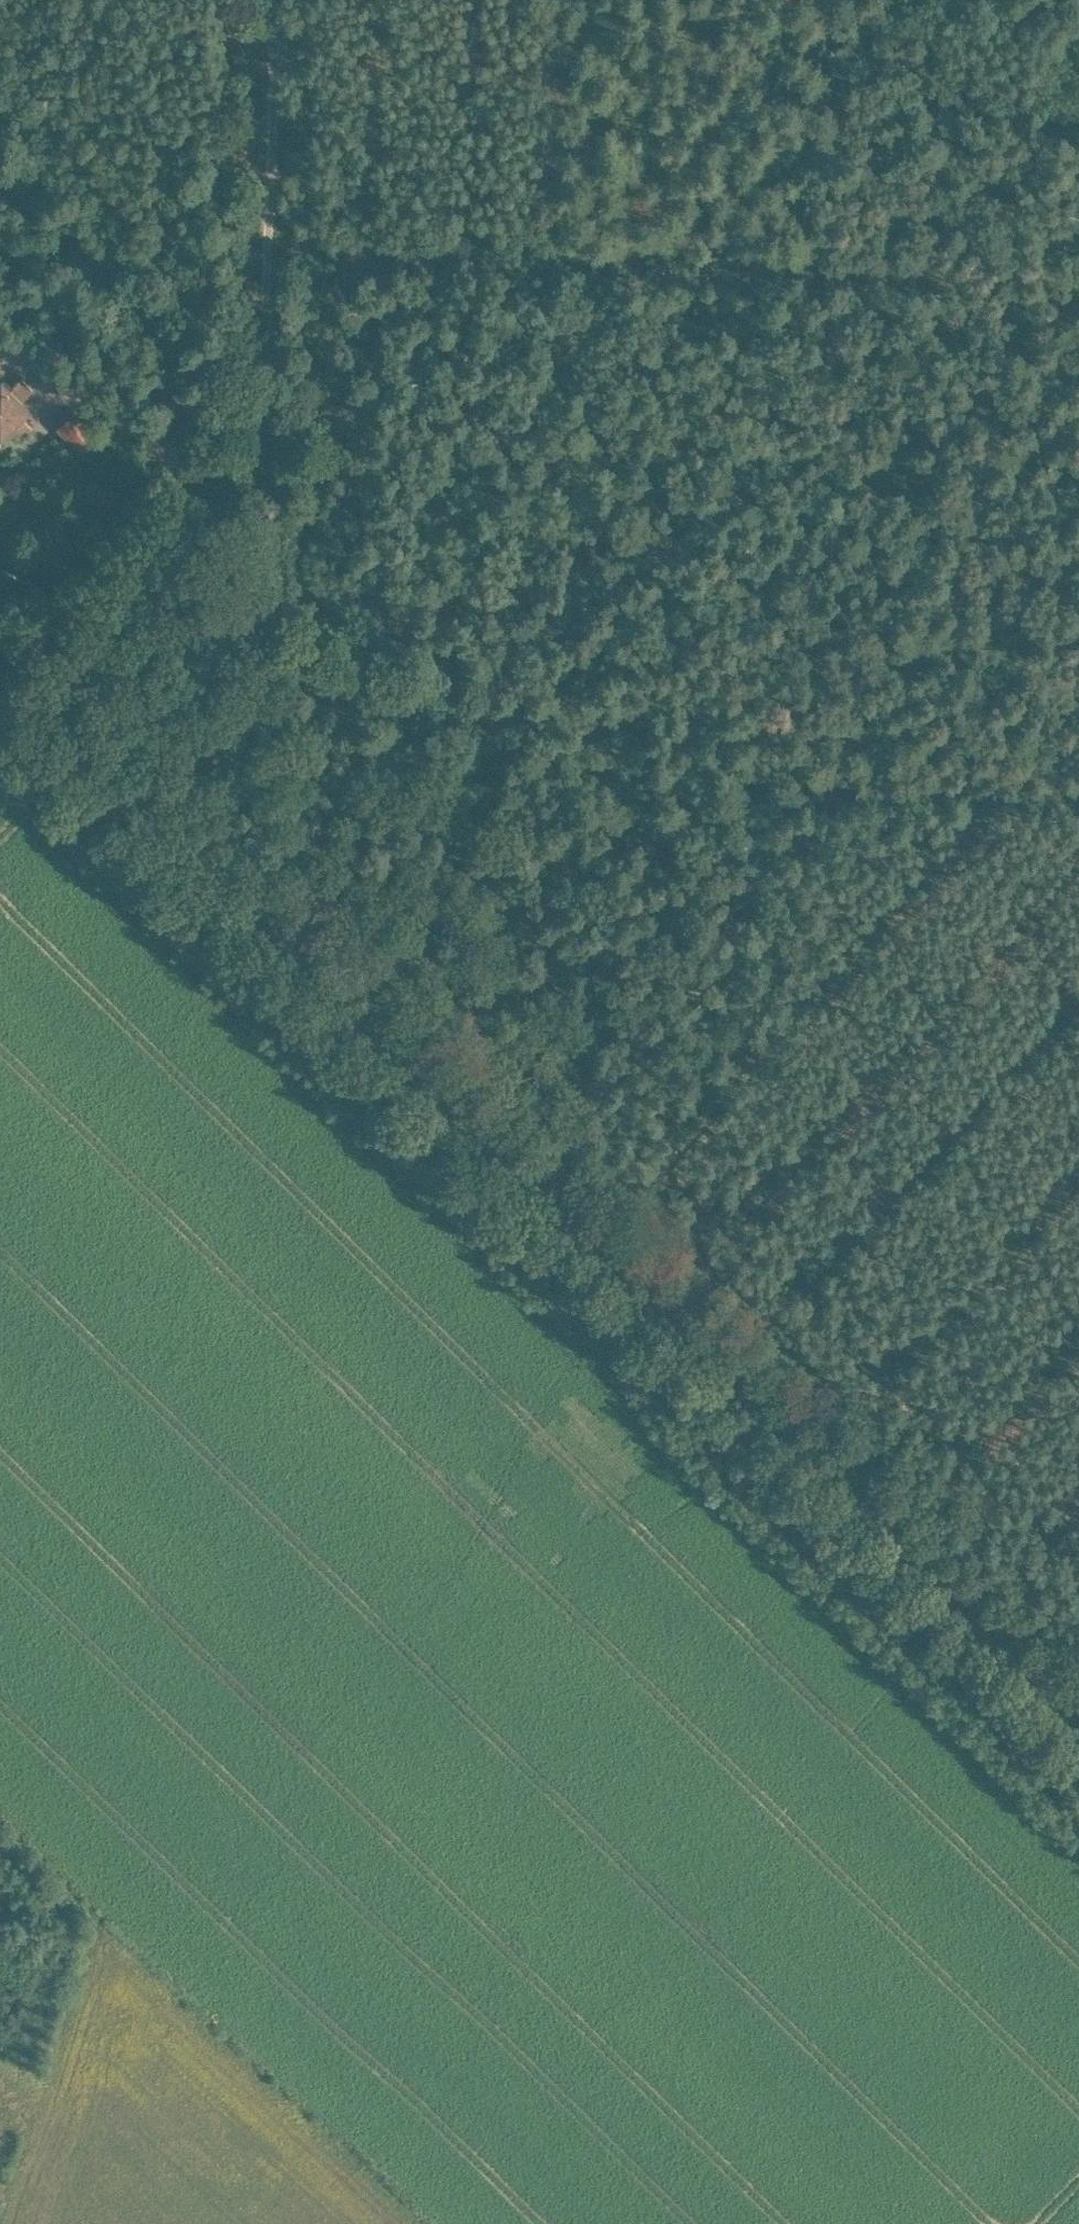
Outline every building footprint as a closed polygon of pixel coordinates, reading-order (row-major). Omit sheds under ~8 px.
[(33,389),(21,377),(10,389),(2,381),(0,383),(0,433),(2,435),(9,427),(21,439),(32,427),(21,416),(29,408),(21,400),(33,389)] [(77,406),(57,427),(83,452),(103,432),(77,406)]
